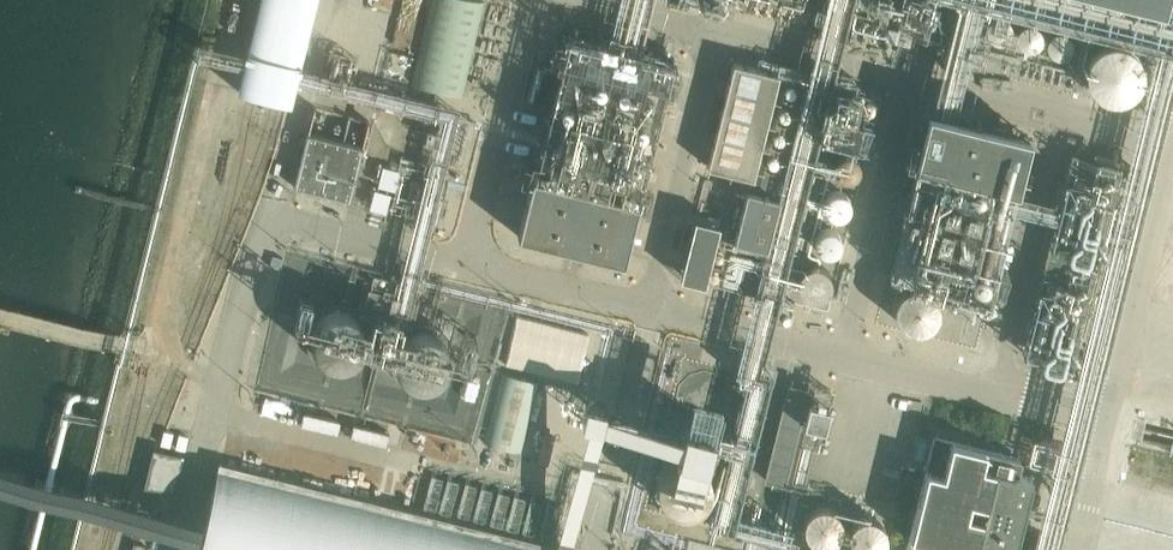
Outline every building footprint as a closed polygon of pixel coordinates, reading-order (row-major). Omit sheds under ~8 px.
[(239,91),(290,104),(316,0),(262,0),(239,91)] [(478,0),(430,0),(412,81),(465,94),(486,2),(478,0)] [(1164,14),(1168,0),(1108,0),(1164,14)] [(927,8),(901,1),(894,29),(919,36),(927,8)] [(1008,29),(1007,23),(1004,18),(999,13),(993,11),(986,12),(979,16),(975,22),(974,28),(975,35),(978,40),(982,44),(990,46),(998,45),(1003,41),(1007,35),(1008,29)] [(1038,42),(1038,41),(1037,35),(1034,31),(1029,28),(1024,27),(1018,28),(1014,31),(1011,37),(1010,42),(1011,46),(1014,51),(1018,54),(1024,55),(1028,55),(1034,52),(1037,47),(1038,42)] [(1138,61),(1137,56),(1136,51),(1134,46),(1130,41),(1122,35),(1117,33),(1111,32),(1106,32),(1100,34),(1094,37),(1089,40),(1086,45),(1083,49),(1081,54),(1080,60),(1081,66),(1083,72),(1088,80),(1092,84),(1097,87),(1103,89),(1109,90),(1114,89),(1120,87),(1125,85),(1129,81),(1135,73),(1137,67),(1138,61)] [(571,34),(518,237),(625,263),(673,59),(571,34)] [(1074,53),(1074,52),(1073,47),(1071,43),(1067,40),(1061,38),(1055,39),(1051,42),(1048,46),(1046,52),(1047,57),(1050,62),(1054,65),(1060,67),(1064,66),(1069,63),(1073,59),(1074,53)] [(777,73),(732,63),(706,168),(751,178),(777,73)] [(314,108),(294,187),(349,201),(368,122),(314,108)] [(1029,136),(927,111),(888,274),(914,281),(939,170),(1016,189),(1029,136)] [(824,112),(818,137),(866,148),(871,124),(824,112)] [(854,174),(854,173),(854,169),(851,165),(847,162),(842,161),(838,162),(834,165),(831,168),(830,173),(830,177),(832,181),(836,184),(840,186),(846,185),(850,183),(853,179),(854,174)] [(1102,228),(1116,170),(1108,168),(1109,163),(1102,161),(1101,167),(1080,162),(1065,218),(1102,228)] [(373,190),(368,207),(386,213),(391,195),(393,195),(400,172),(383,168),(377,191),(373,190)] [(778,197),(747,191),(735,238),(766,244),(778,197)] [(846,212),(846,211),(845,207),(843,202),(838,200),(834,199),(830,199),(825,202),(822,206),(821,211),(822,215),(825,220),(829,222),(833,223),(837,223),(842,220),(844,217),(846,212)] [(719,224),(695,217),(682,277),(706,284),(719,224)] [(836,252),(835,248),(833,244),(829,241),(825,239),(820,240),(816,242),(813,246),(811,250),(812,255),(814,260),(818,263),(823,264),(827,264),(831,262),(834,258),(836,252)] [(825,292),(826,291),(825,287),(823,284),(819,280),(814,279),(809,279),(806,281),(803,284),(801,290),(802,295),(804,299),(809,302),(813,303),(817,303),(821,300),(824,296),(825,292)] [(745,313),(744,328),(773,329),(774,291),(746,290),(746,313),(745,313)] [(297,318),(274,313),(260,385),(302,393),(316,325),(305,323),(310,297),(302,295),(297,318)] [(935,317),(935,316),(934,311),(933,307),(929,302),(922,297),(916,296),(908,297),(901,301),(897,307),(895,315),(896,323),(901,330),(908,335),(914,336),(922,335),(929,330),(933,324),(935,317)] [(371,331),(371,330),(370,325),(368,320),(365,314),(363,311),(356,307),(350,305),(344,304),(340,305),(334,307),(327,311),(325,314),(321,320),(320,325),(319,330),(321,340),(326,348),(333,353),(343,356),(352,355),(361,350),(365,347),(368,342),(370,338),(371,331)] [(454,351),(454,350),(453,344),(451,339),(446,332),(442,329),(437,326),(428,324),(419,326),(413,329),(410,332),(406,336),(404,340),(403,345),(402,350),(403,355),(404,360),(406,364),(409,368),(417,373),(426,376),(436,375),(444,370),(448,366),(451,362),(453,357),(454,351)] [(740,393),(740,392),(740,387),(738,382),(733,374),(726,369),(720,367),(716,366),(711,366),(705,368),(700,371),(696,374),(693,377),(690,382),(689,387),(689,392),(690,402),(696,410),(703,415),(713,418),(722,417),(731,412),(735,408),(737,404),(739,399),(740,393)] [(544,383),(503,373),(485,443),(526,453),(544,383)] [(790,387),(767,485),(791,490),(813,392),(790,387)] [(834,408),(813,402),(807,423),(828,429),(834,408)] [(905,549),(1020,549),(1038,481),(1016,475),(1020,459),(934,436),(905,549)] [(721,474),(721,473),(720,464),(715,456),(712,453),(706,449),(697,447),(691,447),(685,449),(678,454),(675,457),(672,463),(670,467),(670,473),(672,483),(677,490),(680,493),(685,497),(693,499),(698,499),(703,498),(708,495),(712,493),(716,488),(719,484),(721,479),(721,474)] [(144,488),(173,495),(183,457),(153,449),(144,488)] [(203,524),(196,549),(572,549),(556,546),(219,462),(203,524)] [(840,514),(840,513),(838,506),(834,499),(830,496),(826,494),(820,493),(813,494),(809,496),(805,499),(801,506),(799,513),(801,522),(805,527),(812,532),(819,534),(827,532),(833,528),(838,522),(840,514)] [(138,505),(132,524),(153,530),(159,510),(138,505)] [(890,527),(890,526),(888,518),(883,511),(876,507),(871,506),(862,507),(855,511),(851,517),(849,526),(850,534),(855,541),(862,545),(869,546),(877,545),(884,540),(888,534),(890,527)]
